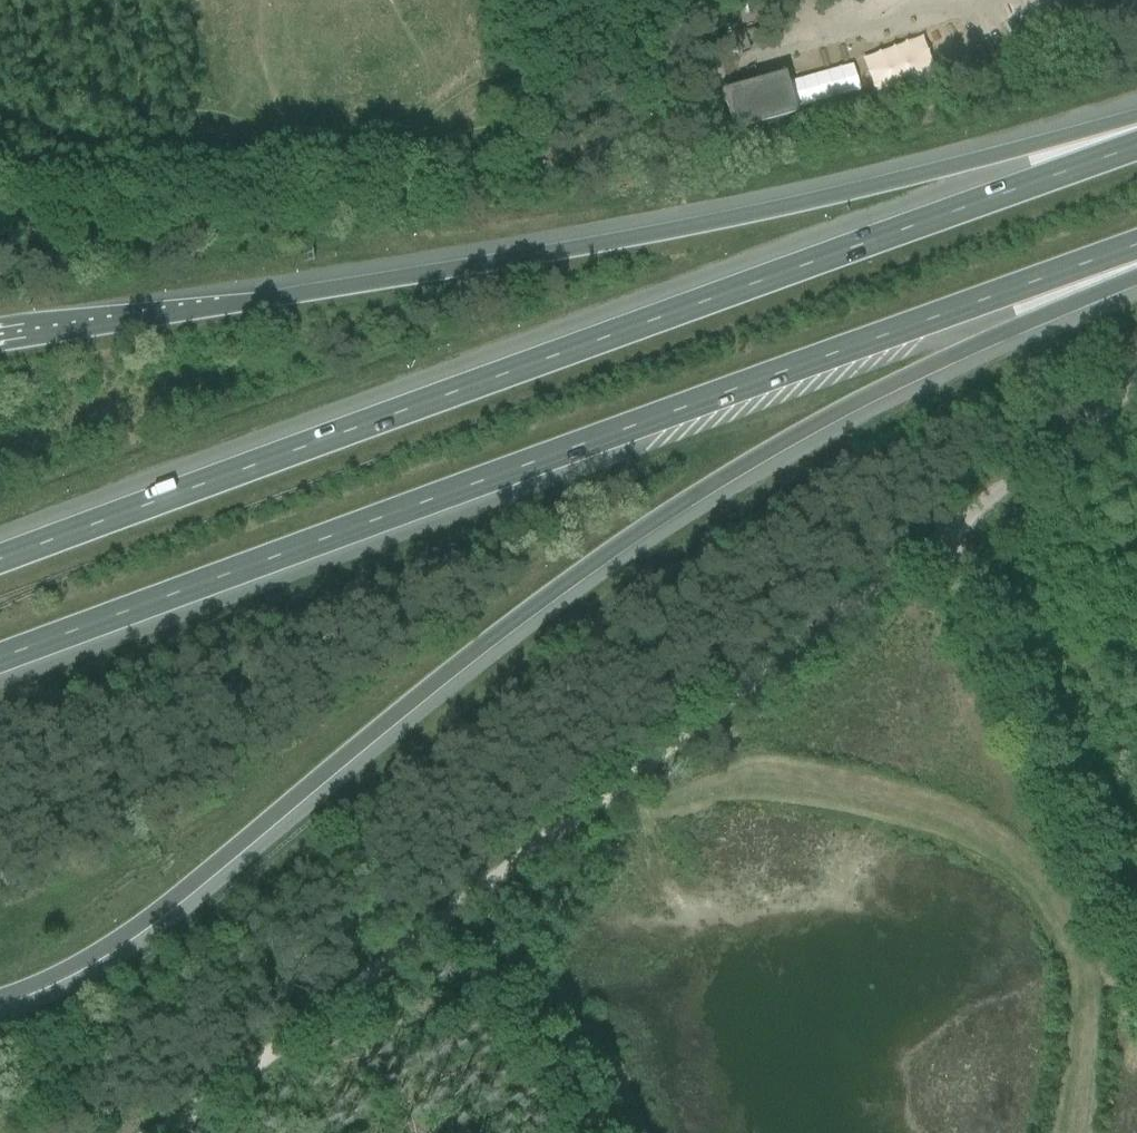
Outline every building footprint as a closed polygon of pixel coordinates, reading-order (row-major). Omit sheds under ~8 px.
[(902,47),(863,55),(870,97),(910,89),(902,47)] [(767,78),(764,69),(755,72),(758,80),(720,91),(732,133),(796,114),(784,73),(767,78)]
